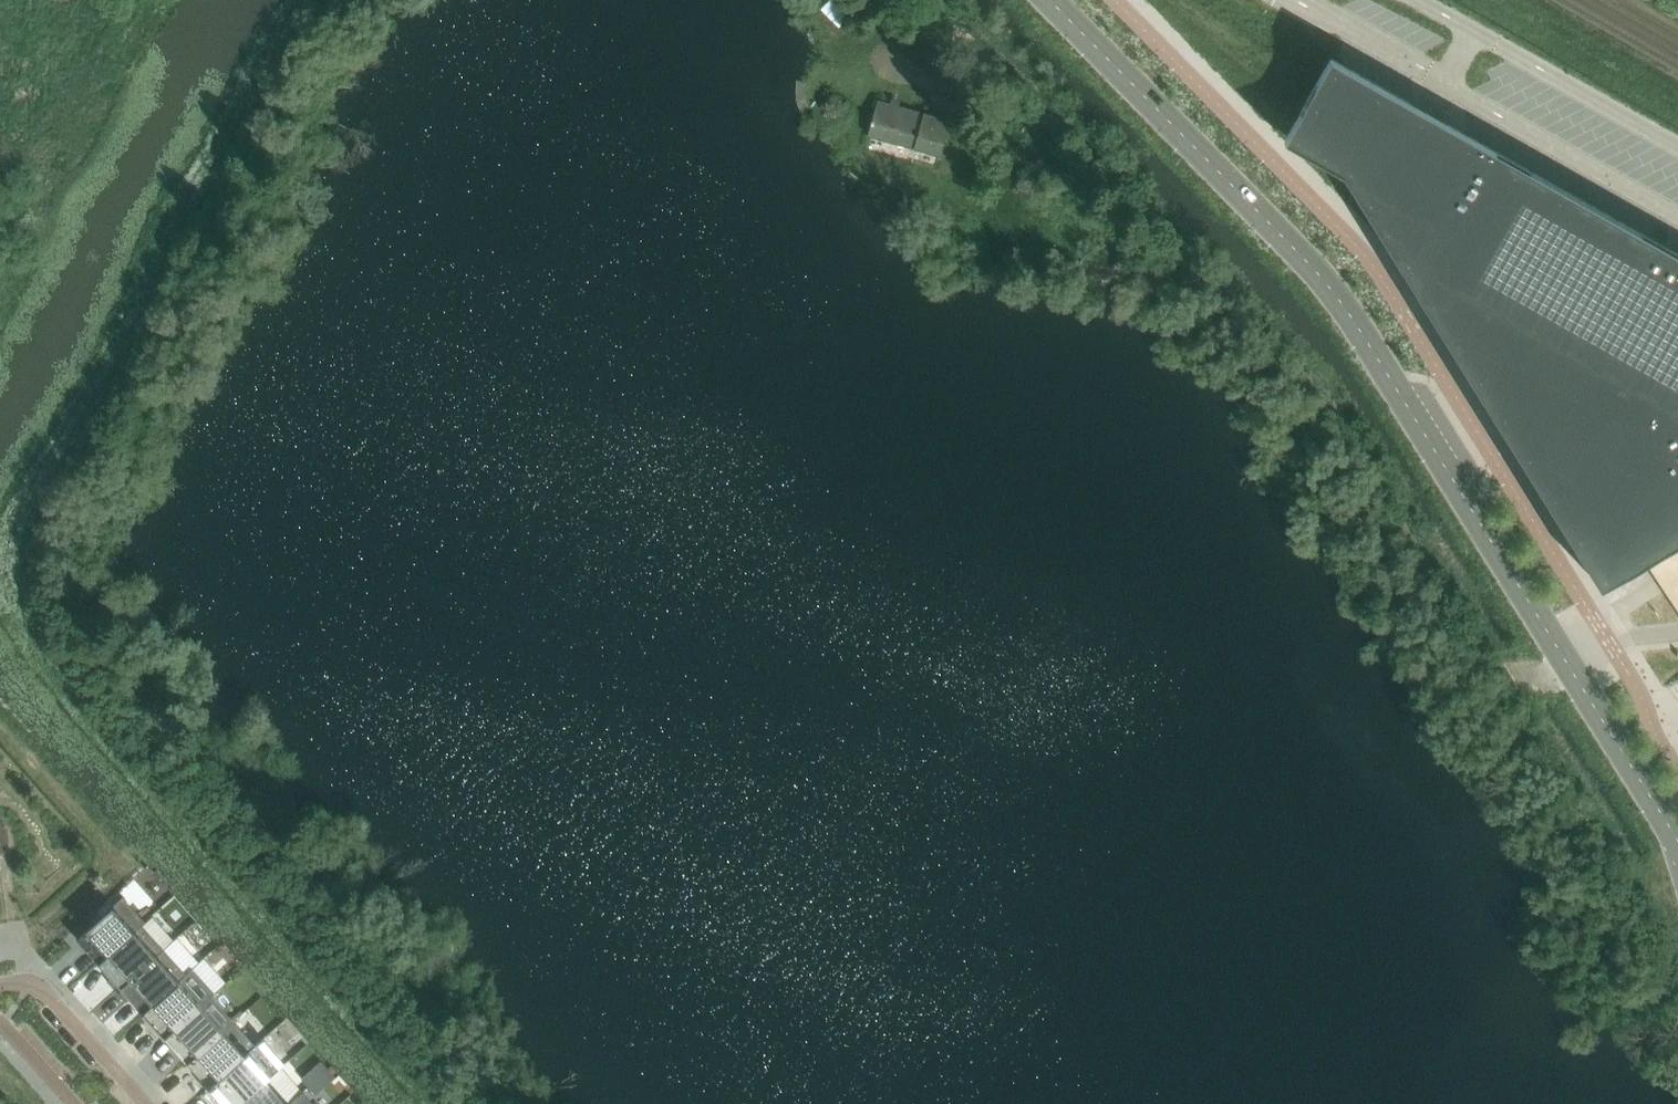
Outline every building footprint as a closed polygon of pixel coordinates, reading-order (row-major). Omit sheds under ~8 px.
[(1283,140),(1342,173),(1379,233),(1598,585),(1642,558),(1644,557),(1677,536),(1677,254),(1468,135),(1440,120),(1417,106),(1414,105),(1345,65),(1330,58),(1294,121),(1283,140)] [(949,120),(877,101),(868,137),(939,156),(949,120)] [(1642,558),(1677,613),(1677,536),(1644,557),(1642,558)] [(88,918),(75,930),(80,935),(77,938),(99,963),(142,924),(145,921),(123,897),(93,924),(88,918)] [(142,924),(99,963),(121,987),(163,949),(142,924)] [(163,949),(121,987),(143,1012),(186,974),(163,949)] [(186,974),(143,1012),(148,1017),(146,1019),(158,1033),(160,1032),(165,1037),(211,996),(215,993),(192,968),(186,974)] [(211,996),(165,1037),(187,1062),(233,1021),(211,996)] [(233,1021),(187,1062),(209,1086),(255,1045),(233,1021)] [(209,1086),(225,1103),(240,1103),(268,1078),(281,1067),(259,1042),(255,1045),(209,1086)] [(240,1103),(290,1103),(291,1103),(290,1103),(303,1092),(281,1067),(268,1078),(240,1103)] [(290,1103),(314,1103),(303,1092),(290,1103),(291,1103),(290,1103)]
